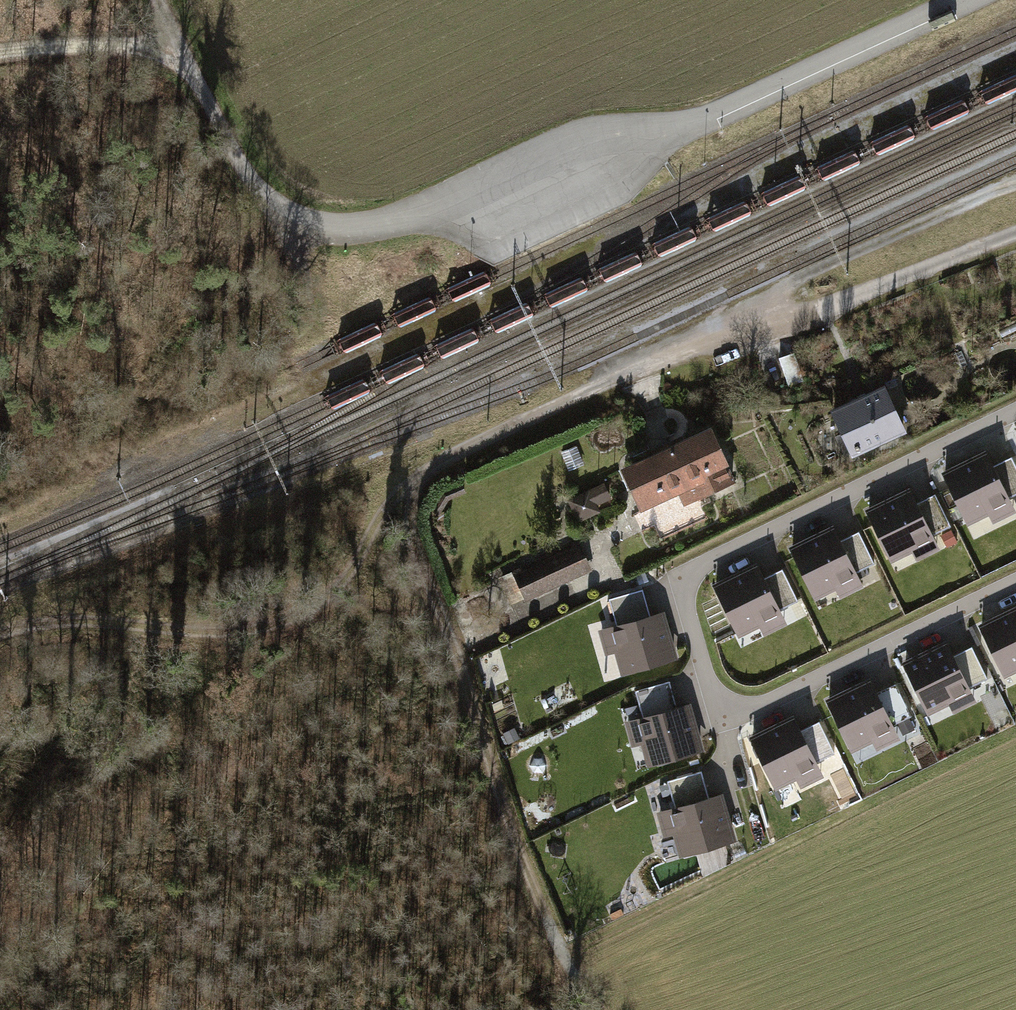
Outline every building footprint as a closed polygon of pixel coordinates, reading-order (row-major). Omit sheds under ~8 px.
[(794,355),(758,367),(767,393),(802,381),(794,355)] [(885,388),(834,413),(854,454),(905,429),(885,388)] [(704,430),(611,471),(630,515),(673,496),(678,507),(728,486),(704,430)] [(980,454),(934,477),(958,526),(980,515),(986,526),(1010,514),(980,454)] [(601,485),(567,499),(576,522),(600,512),(597,505),(608,500),(601,485)] [(906,490),(860,513),(884,562),(905,551),(911,562),(935,550),(906,490)] [(935,495),(921,502),(934,530),(949,523),(935,495)] [(834,532),(788,555),(812,604),(834,593),(839,604),(863,592),(834,532)] [(573,544),(505,573),(517,599),(584,571),(573,544)] [(756,566),(710,589),(734,638),(756,627),(761,638),(786,626),(756,566)] [(975,627),(999,675),(1015,667),(1015,606),(975,627)] [(663,616),(603,635),(611,659),(615,658),(621,677),(677,659),(663,616)] [(942,644),(896,667),(920,715),(942,705),(947,716),(972,704),(942,644)] [(867,680),(821,703),(845,752),(867,741),(873,752),(897,740),(867,680)] [(899,685),(882,692),(897,729),(914,721),(899,685)] [(687,708),(627,728),(635,752),(639,750),(645,770),(701,752),(687,708)] [(790,717),(744,739),(768,788),(789,778),(795,789),(819,777),(790,717)] [(707,774),(671,780),(675,804),(711,798),(707,774)] [(721,796),(660,816),(668,840),(672,838),(679,858),(735,840),(721,796)]
